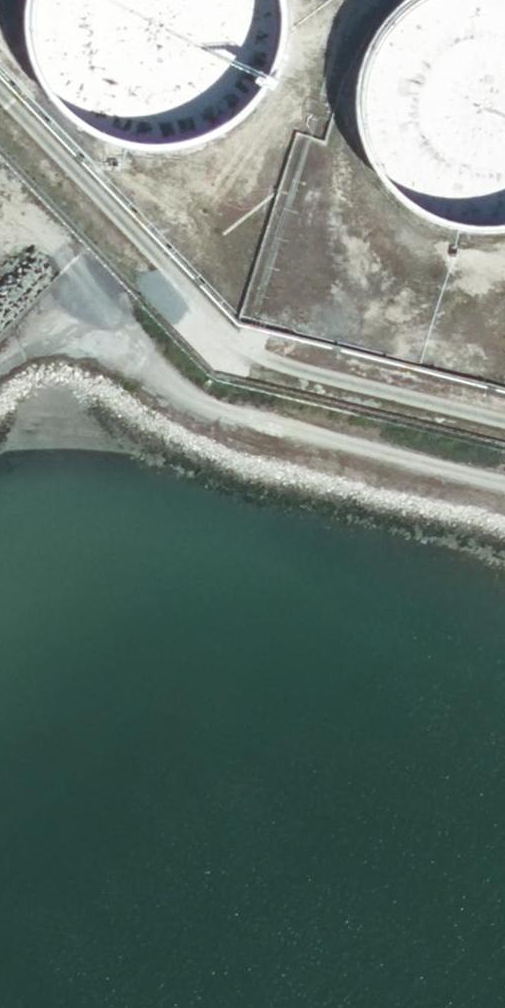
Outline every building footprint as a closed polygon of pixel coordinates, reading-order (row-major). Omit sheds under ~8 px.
[(34,5),(32,30),(35,54),(42,76),(55,98),(70,116),(89,131),(112,142),(145,149),(169,149),(192,144),(225,128),(244,111),(258,93),(273,59),(277,36),(274,0),(35,0),(34,5)] [(420,7),(408,16),(383,43),(372,64),(363,100),(363,123),(368,147),(383,180),(398,198),(425,219),(449,230),(485,235),(504,233),(504,0),(437,0),(420,7)]
